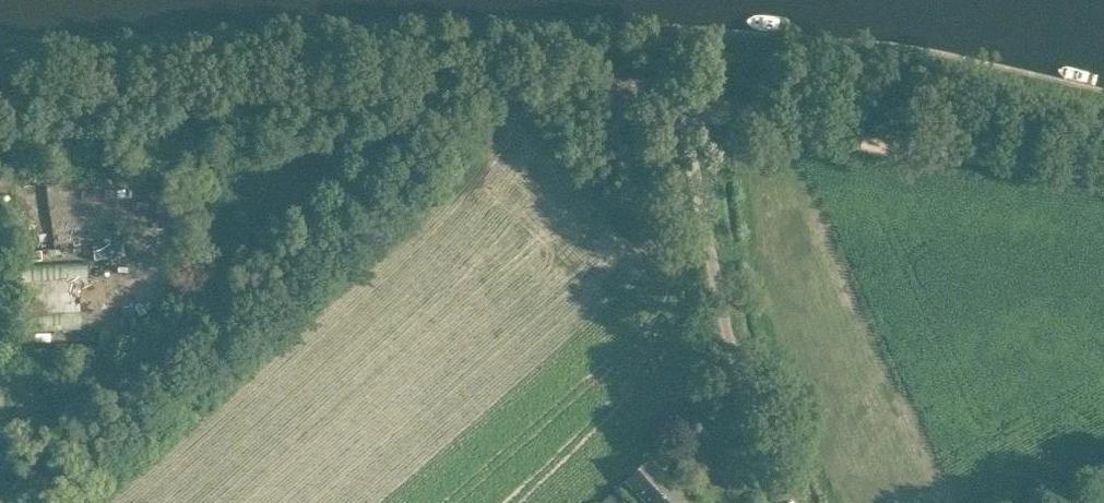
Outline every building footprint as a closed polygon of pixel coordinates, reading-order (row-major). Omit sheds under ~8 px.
[(28,329),(81,328),(80,286),(86,286),(86,264),(27,265),(28,329)] [(13,441),(0,443),(0,456),(15,454),(13,441)] [(647,502),(692,502),(650,458),(626,480),(647,502)]
